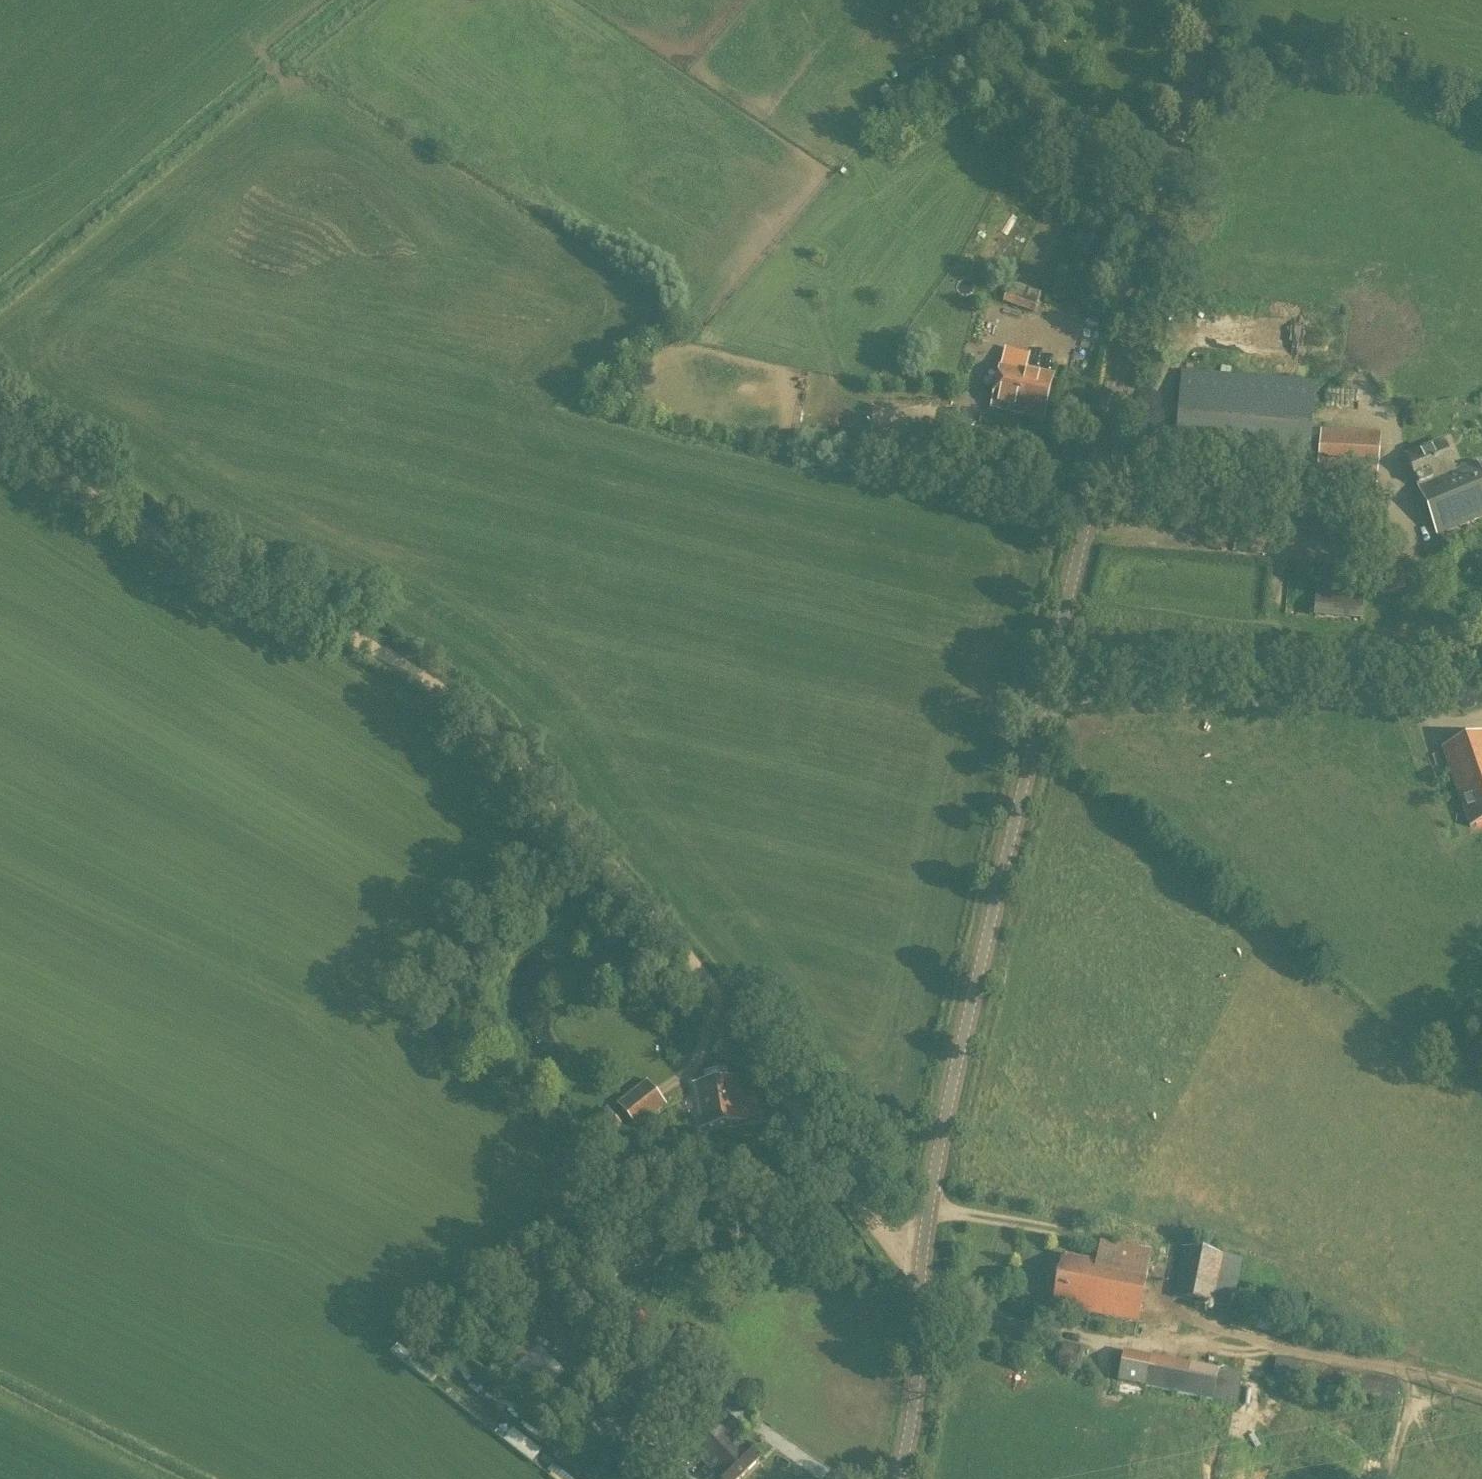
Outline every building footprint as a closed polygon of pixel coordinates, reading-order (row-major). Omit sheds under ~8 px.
[(1038,312),(1045,292),(1015,281),(1008,302),(1038,312)] [(1044,420),(1054,375),(1025,368),(1027,358),(1004,353),(991,408),(1044,420)] [(1376,496),(1381,433),(1320,430),(1320,437),(1310,436),(1316,382),(1181,372),(1173,462),(1308,472),(1309,464),(1318,464),(1315,494),(1376,496)] [(1481,518),(1481,476),(1477,463),(1455,472),(1445,445),(1406,457),(1437,536),(1481,518)] [(1380,595),(1407,591),(1399,551),(1393,552),(1389,524),(1368,526),(1372,556),(1374,556),(1380,595)] [(1318,584),(1315,618),(1362,622),(1365,589),(1318,584)] [(1481,824),(1481,735),(1442,749),(1470,828),(1481,824)] [(704,1072),(706,1084),(694,1086),(702,1128),(744,1121),(743,1119),(758,1116),(754,1091),(739,1094),(736,1078),(729,1080),(727,1068),(704,1072)] [(638,1130),(667,1106),(646,1080),(617,1105),(638,1130)] [(600,1143),(606,1138),(623,1122),(613,1111),(607,1105),(584,1126),(600,1143)] [(1137,1324),(1147,1273),(1152,1250),(1101,1240),(1096,1263),(1064,1256),(1054,1307),(1137,1324)] [(1231,1311),(1239,1259),(1181,1248),(1172,1298),(1231,1311)] [(504,1351),(517,1366),(538,1348),(524,1333),(504,1351)] [(1080,1372),(1084,1348),(1062,1344),(1057,1367),(1080,1372)] [(1237,1406),(1241,1377),(1218,1372),(1123,1353),(1117,1382),(1237,1406)] [(1395,1407),(1399,1381),(1277,1356),(1271,1383),(1395,1407)] [(759,1461),(746,1448),(745,1449),(721,1425),(693,1454),(716,1477),(715,1478),(716,1478),(741,1478),(759,1461)]
